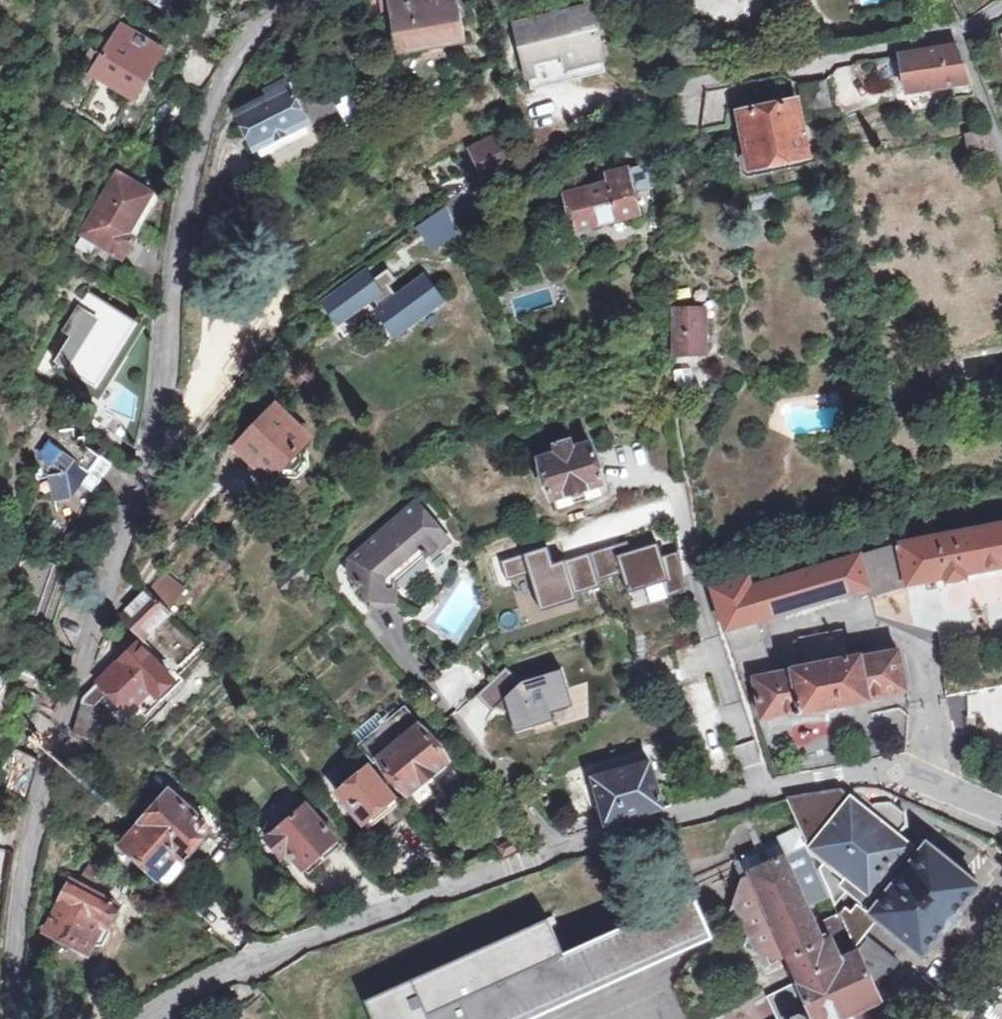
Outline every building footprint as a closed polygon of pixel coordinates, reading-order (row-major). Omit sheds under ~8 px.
[(179,0),(151,0),(170,13),(179,0)] [(382,11),(388,10),(396,54),(464,42),(457,0),(380,0),(382,11)] [(605,71),(590,5),(524,21),(528,42),(521,43),(531,88),(605,71)] [(524,21),(516,22),(521,43),(528,42),(524,21)] [(104,59),(96,74),(135,97),(146,77),(145,76),(162,49),(124,26),(104,59)] [(905,92),(950,86),(952,96),(958,98),(973,95),(954,45),(898,54),(902,74),(905,92)] [(178,69),(182,71),(206,85),(219,63),(191,46),(178,69)] [(96,74),(104,59),(93,52),(79,75),(91,82),(96,74)] [(876,75),(881,77),(902,74),(898,54),(874,58),(876,75)] [(804,112),(818,109),(831,106),(826,79),(799,84),(804,112)] [(304,121),(295,102),(286,81),(251,98),(255,106),(238,114),(254,146),(257,145),(299,123),(304,121)] [(323,89),(295,102),(304,121),(332,108),(323,89)] [(675,130),(699,130),(703,98),(675,103),(675,130)] [(749,166),(809,154),(799,101),(739,113),(749,166)] [(299,123),(257,145),(260,151),(261,154),(304,132),(299,123)] [(981,154),(994,149),(987,130),(974,135),(981,154)] [(487,174),(516,158),(508,141),(502,144),(497,136),(475,147),(487,174)] [(574,231),(618,221),(617,217),(638,212),(628,168),(599,176),(601,185),(565,194),(574,231)] [(121,259),(134,237),(127,233),(151,192),(117,172),(81,234),(121,259)] [(430,249),(451,235),(440,208),(415,226),(430,249)] [(333,310),(340,319),(336,323),(346,337),(395,301),(384,287),(382,288),(379,291),(373,283),(365,272),(326,300),(333,310)] [(67,379),(71,373),(101,391),(120,362),(113,358),(137,320),(88,289),(62,331),(69,335),(53,362),(57,363),(53,371),(67,379)] [(673,354),(706,354),(706,308),(671,310),(673,354)] [(695,392),(693,371),(675,374),(677,394),(695,392)] [(239,449),(270,477),(276,471),(280,475),(295,478),(307,465),(304,450),(299,446),(305,439),(275,410),(239,449)] [(36,481),(48,478),(57,503),(72,499),(81,486),(92,494),(110,466),(83,447),(81,438),(72,441),(70,430),(56,433),(32,469),(36,481)] [(555,500),(556,509),(587,500),(586,496),(584,491),(598,487),(603,485),(591,440),(582,444),(580,437),(556,445),(557,447),(547,449),(549,454),(538,457),(552,500),(555,500)] [(371,602),(399,605),(401,583),(431,558),(433,560),(454,541),(422,504),(367,552),(362,552),(352,561),(351,571),(361,581),(359,588),(371,602)] [(732,664),(738,684),(742,683),(755,681),(761,716),(800,709),(800,712),(869,698),(869,696),(905,688),(897,649),(861,655),(860,653),(847,655),(841,628),(797,637),(803,665),(790,667),(791,670),(773,673),(757,620),(782,613),(844,594),(854,591),(866,588),(868,595),(905,583),(945,575),(945,580),(965,577),(964,573),(1001,565),(1001,522),(897,541),(894,532),(871,539),(873,550),(815,565),(812,556),(790,562),(790,565),(748,577),(747,574),(711,585),(737,663),(732,664)] [(550,550),(508,563),(513,579),(532,573),(546,615),(582,603),(580,595),(599,589),(596,580),(628,569),(635,592),(668,582),(673,596),(689,590),(678,557),(664,561),(660,548),(636,555),(633,543),(556,567),(550,550)] [(43,653),(64,592),(56,590),(62,572),(20,557),(14,576),(15,583),(21,584),(1,638),(43,653)] [(145,635),(170,612),(167,609),(182,590),(163,572),(148,590),(146,592),(123,613),(145,635)] [(399,605),(371,602),(371,611),(398,612),(399,605)] [(137,643),(98,681),(109,692),(128,713),(119,723),(130,734),(141,724),(144,727),(167,706),(163,702),(185,680),(179,674),(173,679),(137,643)] [(531,688),(507,666),(480,697),(495,711),(516,721),(521,739),(560,727),(557,718),(577,713),(567,677),(531,688)] [(82,697),(81,702),(95,706),(109,692),(98,681),(82,697)] [(95,706),(81,702),(72,733),(94,739),(102,708),(95,706)] [(374,764),(377,761),(407,795),(448,762),(404,708),(358,746),(374,764)] [(38,758),(26,752),(11,745),(0,769),(0,786),(26,799),(38,758)] [(603,822),(662,807),(649,761),(591,778),(603,822)] [(365,830),(397,805),(366,766),(334,792),(365,830)] [(874,804),(889,803),(896,797),(880,790),(861,786),(839,790),(867,812),(874,804)] [(166,886),(187,863),(182,859),(209,828),(166,790),(141,822),(121,846),(166,886)] [(839,790),(786,799),(798,825),(829,894),(846,889),(864,903),(861,907),(856,903),(850,912),(843,907),(838,912),(839,915),(874,992),(897,963),(865,937),(878,920),(921,956),(977,885),(925,844),(904,869),(898,863),(907,853),(908,845),(896,836),(902,829),(902,814),(889,803),(874,804),(867,812),(839,790)] [(279,855),(286,849),(292,858),(301,868),(321,851),(324,854),(333,845),(331,843),(335,839),(303,804),(264,838),(279,855)] [(798,825),(746,850),(742,859),(748,874),(740,877),(727,912),(738,917),(734,928),(746,933),(742,944),(763,953),(768,966),(785,958),(796,983),(768,995),(779,1018),(867,1018),(862,1007),(878,1000),(874,992),(839,915),(815,926),(806,905),(829,894),(798,825)] [(518,939),(613,908),(603,875),(508,905),(518,939)] [(85,951),(100,924),(107,927),(118,907),(74,881),(46,929),(85,951)] [(709,939),(692,899),(460,1003),(459,1000),(451,1005),(452,1007),(427,1018),(536,1018),(709,939)]
